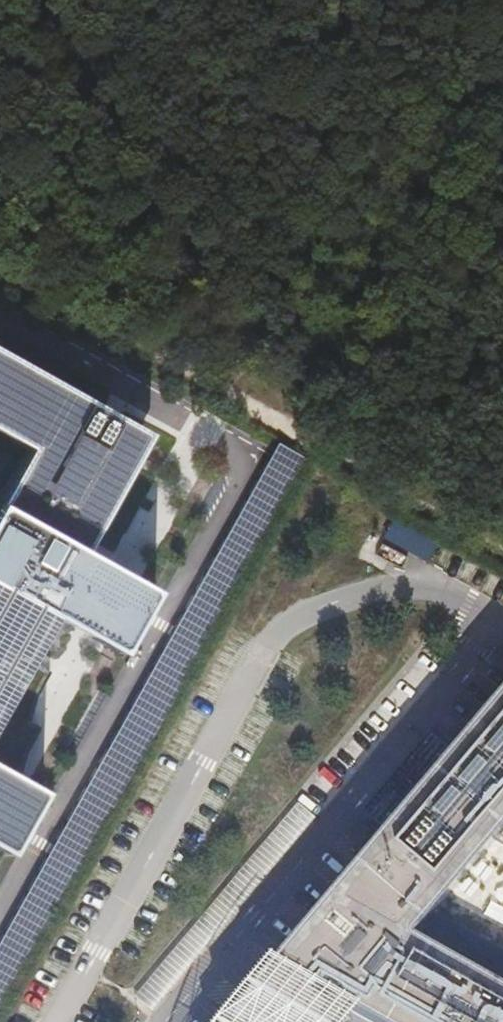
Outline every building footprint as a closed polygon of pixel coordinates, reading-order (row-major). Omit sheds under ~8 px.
[(1,652),(25,665),(52,618),(60,622),(122,657),(157,594),(86,555),(152,437),(0,353),(0,434),(31,452),(0,510),(0,654),(1,652)] [(280,446),(0,949),(0,1018),(310,462),(280,446)] [(1,807),(7,810),(22,782),(21,781),(26,763),(30,754),(42,732),(32,726),(38,702),(52,676),(42,669),(48,644),(60,622),(52,618),(25,665),(1,652),(0,654),(0,708),(1,709),(0,711),(0,808),(1,807)] [(358,1017),(359,1018),(357,1021),(502,1021),(502,991),(420,944),(502,847),(502,707),(234,1021),(354,1021),(358,1017)] [(4,854),(11,858),(45,795),(22,782),(21,781),(0,770),(0,852),(4,854)]
